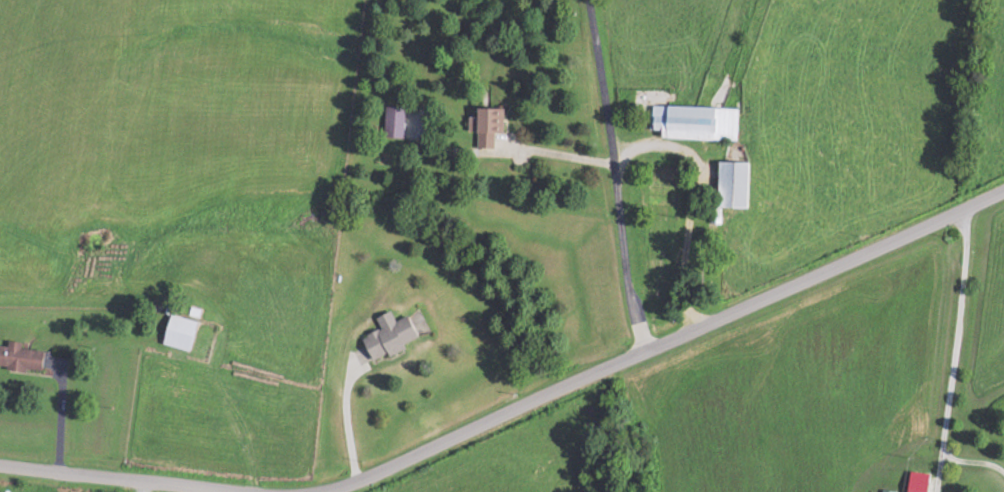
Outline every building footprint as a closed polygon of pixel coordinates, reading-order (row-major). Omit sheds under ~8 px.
[(654,104),(653,131),(666,131),(665,137),(739,140),(740,108),(654,104)] [(407,106),(387,106),(387,137),(407,137),(407,106)] [(506,133),(506,108),(482,108),(482,117),(471,117),(471,131),(480,131),(480,148),(497,148),(497,133),(506,133)] [(754,208),(754,162),(722,162),(722,208),(754,208)] [(413,315),(398,321),(394,311),(379,318),(383,329),(364,337),(375,362),(410,347),(409,343),(423,337),(413,315)] [(166,344),(193,352),(201,321),(174,314),(166,344)] [(48,371),(49,349),(25,348),(26,342),(12,341),(12,345),(0,344),(0,368),(48,371)]
